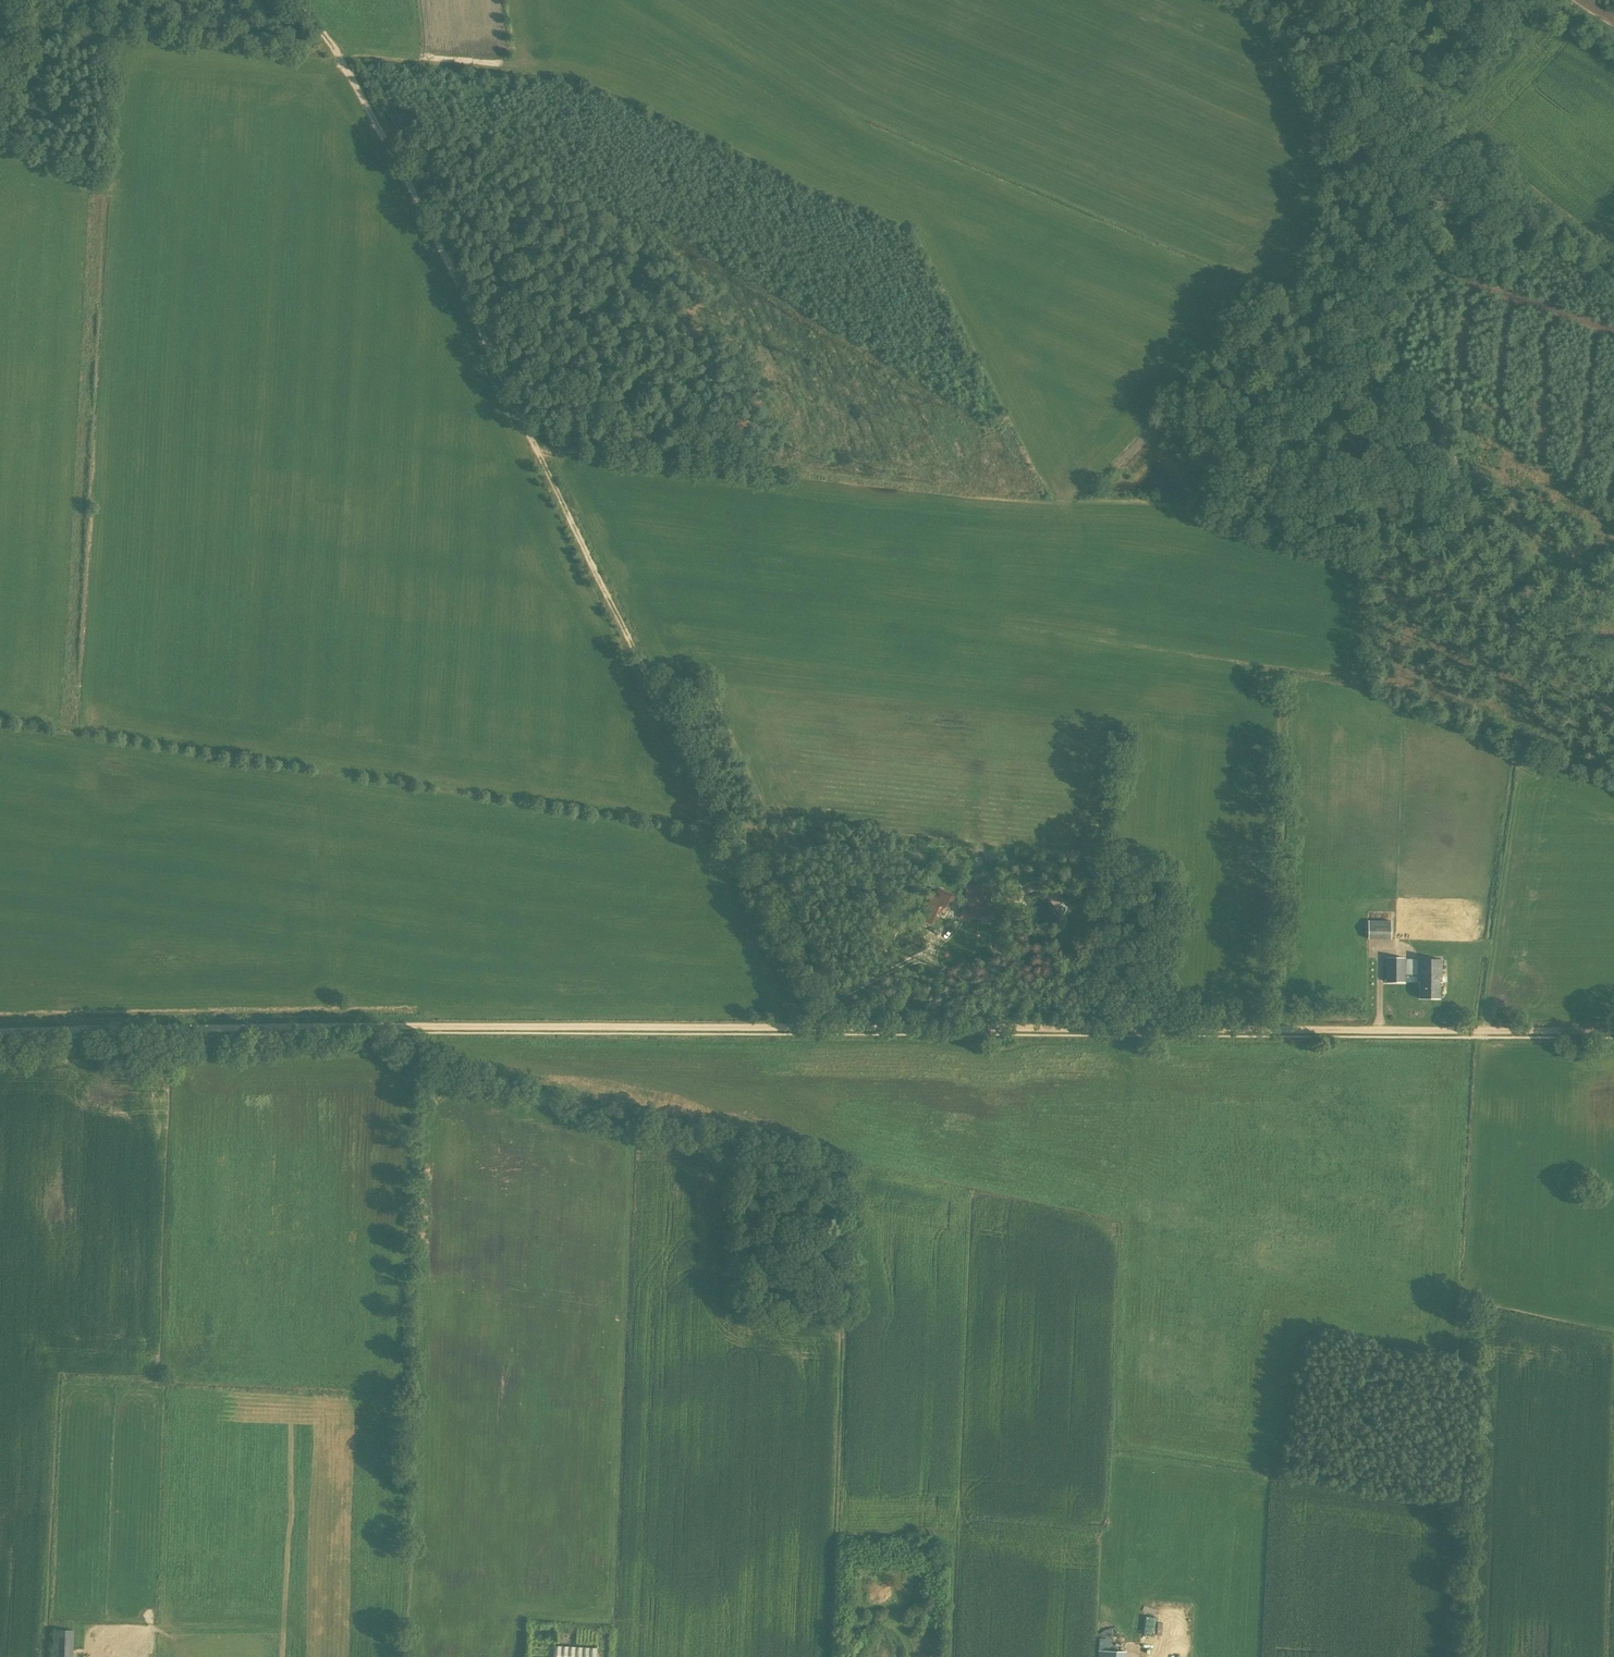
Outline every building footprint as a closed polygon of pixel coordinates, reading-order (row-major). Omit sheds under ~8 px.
[(947,916),(954,892),(936,887),(933,900),(927,899),(921,919),(935,923),(938,913),(947,916)] [(988,907),(989,894),(971,893),(970,911),(978,911),(978,907),(988,907)] [(1391,921),(1368,921),(1368,938),(1391,939),(1391,921)] [(1386,957),(1386,982),(1405,982),(1405,975),(1405,959),(1405,957),(1386,957)] [(1418,975),(1418,982),(1420,982),(1420,999),(1439,999),(1439,983),(1441,983),(1442,959),(1418,959),(1418,975)] [(56,1656),(73,1656),(74,1630),(57,1629),(56,1656)] [(554,1656),(596,1656),(597,1648),(554,1645),(554,1656)]
